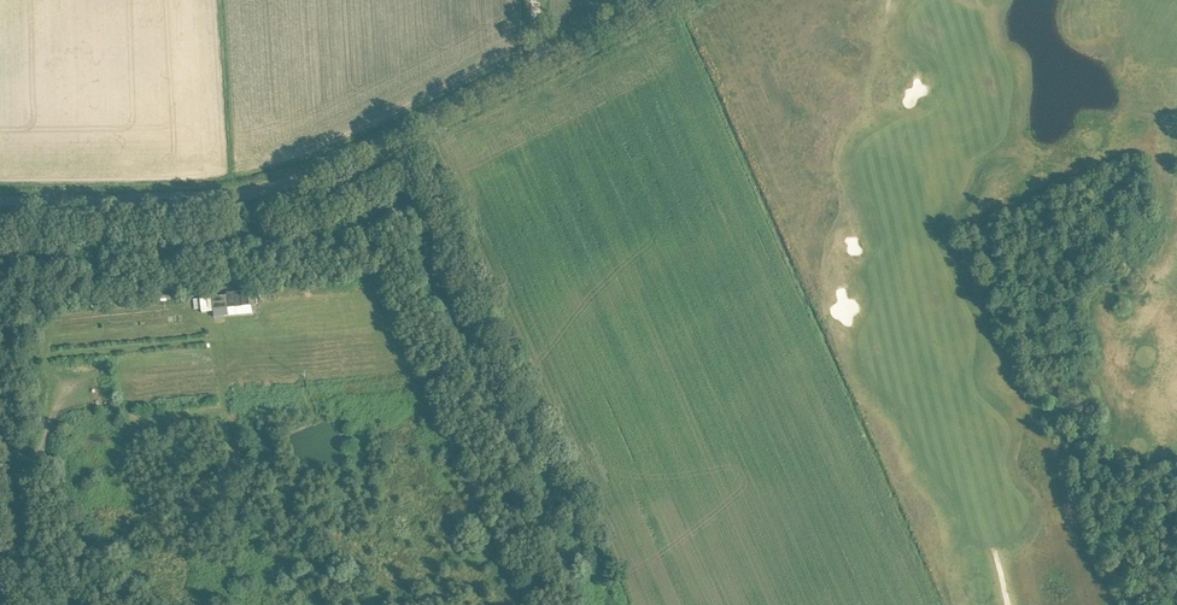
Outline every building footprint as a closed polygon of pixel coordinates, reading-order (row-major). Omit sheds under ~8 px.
[(212,296),(214,317),(228,316),(226,295),(212,296)]
